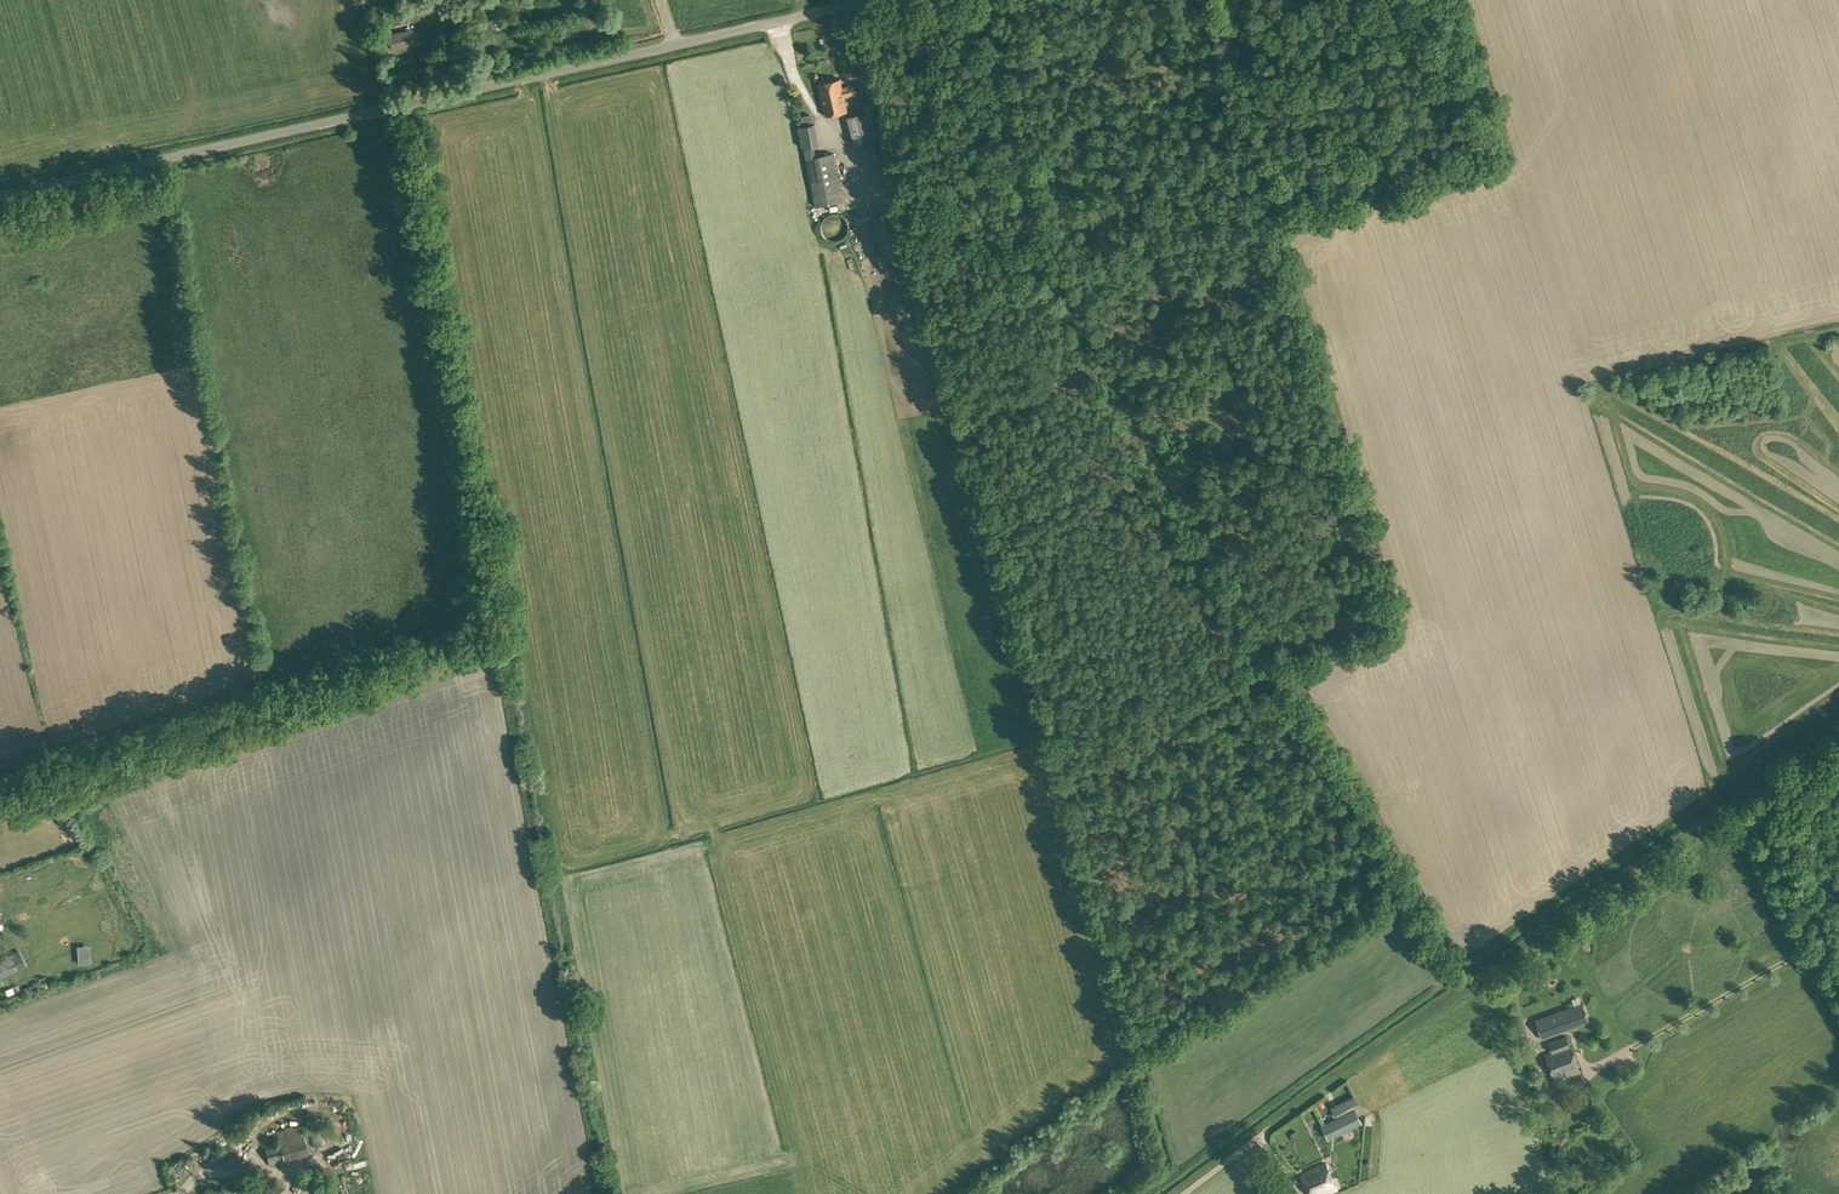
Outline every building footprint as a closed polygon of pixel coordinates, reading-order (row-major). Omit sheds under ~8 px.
[(395,38),(397,49),(421,45),(419,34),(395,38)] [(863,85),(856,86),(855,84),(843,87),(841,79),(820,83),(826,115),(848,111),(845,97),(857,94),(865,93),(863,85)] [(885,161),(881,149),(883,148),(876,126),(877,125),(873,111),(871,111),(869,101),(859,103),(861,114),(856,115),(858,122),(851,124),(853,132),(863,129),(867,142),(862,143),(864,151),(872,149),(872,151),(871,152),(875,164),(885,161)] [(802,116),(801,121),(801,126),(814,124),(813,119),(810,115),(802,116)] [(804,146),(806,158),(817,156),(814,144),(804,146)] [(817,156),(806,158),(816,206),(844,201),(834,153),(817,156)] [(850,228),(850,227),(850,224),(849,222),(846,218),(844,216),(841,215),(837,214),(831,214),(828,216),(827,217),(825,220),(824,222),(823,227),(823,232),(825,234),(826,237),(830,240),(833,241),(836,241),(840,241),(841,240),(844,239),(846,237),(849,233),(850,231),(850,228)] [(8,968),(5,962),(1,964),(0,962),(0,972),(8,968)] [(15,993),(12,987),(5,990),(7,995),(15,993)] [(1543,1040),(1571,1030),(1591,1023),(1584,1002),(1564,1009),(1536,1019),(1543,1040)] [(1546,1055),(1554,1077),(1567,1072),(1568,1076),(1581,1072),(1572,1046),(1571,1046),(1567,1036),(1550,1042),(1553,1052),(1546,1055)] [(1322,1126),(1329,1138),(1362,1122),(1355,1109),(1361,1106),(1356,1096),(1333,1107),(1338,1118),(1322,1126)] [(1294,1140),(1300,1136),(1296,1131),(1290,1135),(1294,1140)] [(270,1164),(286,1159),(283,1150),(283,1147),(266,1151),(270,1164)] [(1310,1193),(1326,1193),(1337,1189),(1326,1163),(1301,1174),(1310,1193)]
